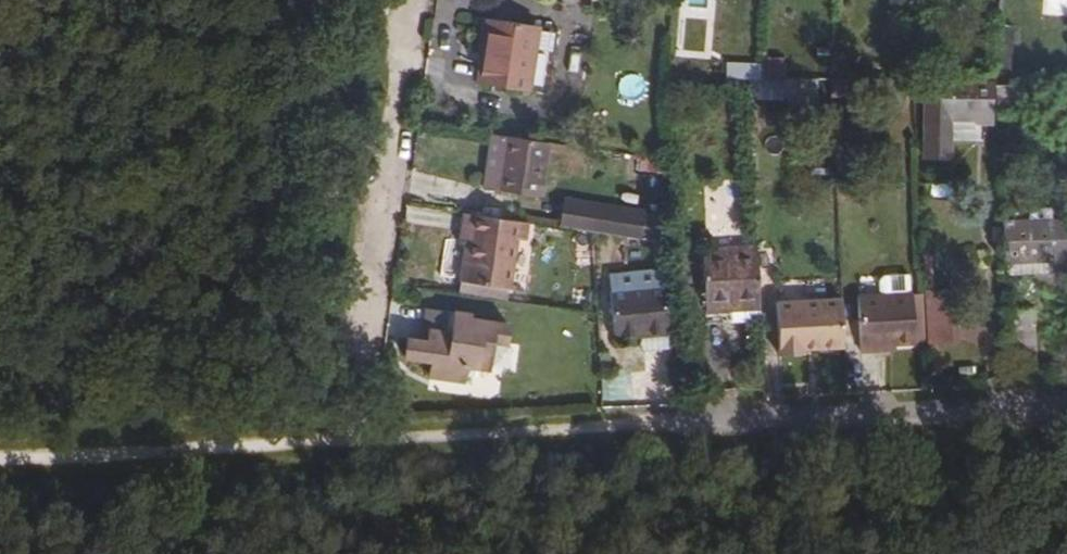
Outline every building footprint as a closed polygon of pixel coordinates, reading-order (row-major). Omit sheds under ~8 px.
[(1046,16),(1066,17),(1066,0),(1047,0),(1046,16)] [(481,65),(476,64),(473,85),(545,98),(556,31),(487,21),(481,65)] [(998,58),(1012,59),(1013,30),(999,29),(998,58)] [(679,51),(667,51),(666,78),(679,78),(679,51)] [(782,63),(761,62),(760,79),(782,79),(782,63)] [(620,75),(622,94),(640,93),(638,74),(620,75)] [(847,79),(830,79),(830,93),(847,93),(847,79)] [(1003,83),(1002,103),(1018,103),(1019,84),(1003,83)] [(950,141),(950,121),(977,121),(986,121),(985,98),(983,98),(983,87),(945,87),(945,98),(924,99),(926,158),(949,157),(950,141)] [(977,121),(950,121),(950,141),(977,141),(977,121)] [(550,145),(505,138),(498,195),(543,201),(550,145)] [(560,229),(675,246),(673,219),(565,202),(560,229)] [(522,242),(525,223),(473,216),(468,242),(462,241),(456,281),(507,288),(514,241),(522,242)] [(1003,241),(1004,264),(1056,262),(1055,239),(1003,241)] [(699,323),(755,320),(753,261),(697,262),(699,323)] [(611,336),(652,333),(651,324),(665,324),(663,289),(663,287),(608,291),(611,336)] [(665,332),(679,332),(677,289),(663,289),(665,324),(665,332)] [(881,347),(894,347),(913,345),(911,297),(856,300),(859,354),(881,353),(881,347)] [(802,355),(801,350),(801,344),(813,344),(813,349),(841,348),(839,300),(776,302),(778,356),(802,355)] [(430,376),(464,382),(466,366),(487,370),(490,370),(495,341),(504,343),(507,328),(466,321),(466,318),(425,310),(420,331),(426,333),(424,343),(406,340),(402,359),(432,363),(430,376)] [(1008,316),(1009,358),(1034,357),(1033,315),(1008,316)] [(652,333),(665,332),(665,324),(651,324),(652,333)] [(484,386),(487,370),(466,366),(464,382),(463,383),(484,386)]
